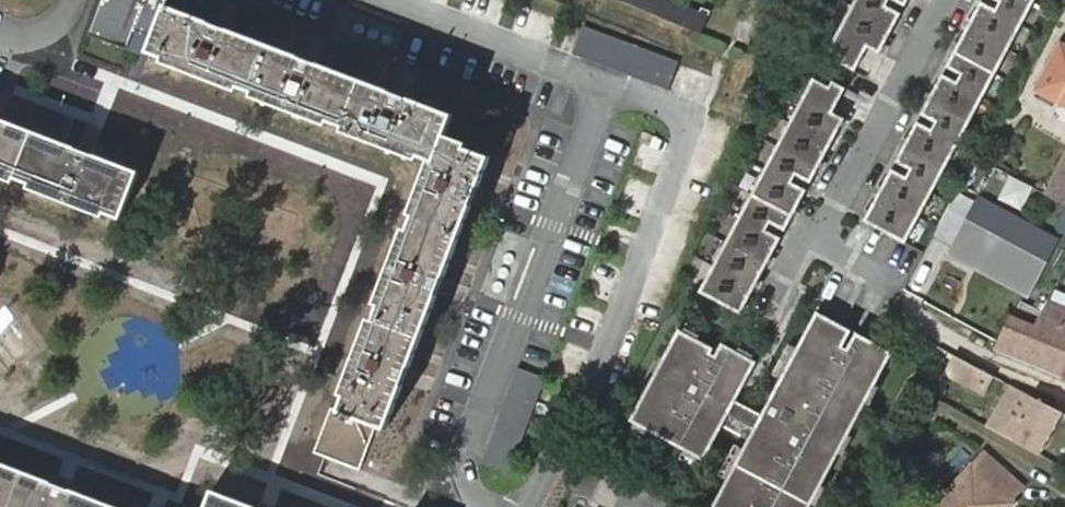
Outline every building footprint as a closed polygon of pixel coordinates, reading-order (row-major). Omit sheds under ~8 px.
[(701,34),(710,11),(702,7),(700,11),(674,0),(619,0),(701,34)] [(826,56),(852,70),(865,46),(880,54),(901,14),(886,6),(890,0),(856,0),(826,56)] [(906,244),(1036,0),(995,0),(1000,3),(996,10),(981,2),(947,67),(962,75),(958,82),(943,74),(921,115),(936,123),(932,130),(917,122),(896,162),(910,170),(907,178),(892,170),(864,221),(906,244)] [(453,115),(167,6),(150,52),(165,58),(163,62),(239,91),(241,87),(255,92),(253,97),(328,125),(330,121),(346,127),(344,132),(418,160),(420,155),(431,160),(410,214),(415,216),(410,230),(404,228),(376,304),(381,306),(375,320),(370,318),(341,393),(346,395),(340,411),(332,407),(315,452),(360,469),(376,425),(386,427),(489,159),(466,148),(468,143),(446,135),(453,115)] [(1063,45),(1039,89),(1064,103),(1064,47),(1063,45)] [(817,73),(699,292),(740,314),(781,239),(766,231),(770,224),(785,231),(807,191),(792,183),(796,175),(811,183),(845,119),(830,111),(843,87),(817,73)] [(14,182),(16,178),(31,183),(28,188),(104,216),(106,212),(121,217),(138,172),(0,118),(0,177),(14,182)] [(1046,194),(1051,197),(1059,201),(1064,191),(1064,158),(1046,194)] [(1018,181),(1008,201),(1025,210),(1035,189),(1018,181)] [(978,203),(955,246),(1031,287),(1055,244),(978,203)] [(1031,287),(955,246),(949,256),(1026,297),(1031,287)] [(1049,266),(1044,275),(1056,281),(1061,272),(1049,266)] [(1049,299),(1064,307),(1064,294),(1055,289),(1049,299)] [(998,342),(995,349),(1061,376),(1064,368),(1064,307),(1049,299),(1035,324),(1011,315),(998,342)] [(680,330),(630,421),(705,461),(730,415),(756,429),(714,506),(812,506),(894,353),(857,333),(818,312),(763,415),(737,401),(758,362),(722,343),(718,351),(680,330)] [(991,375),(956,356),(947,372),(982,391),(991,375)] [(512,472),(547,378),(519,368),(484,461),(512,472)] [(997,410),(988,427),(988,428),(1002,436),(1039,455),(1040,454),(1063,412),(1010,386),(1003,398),(997,410)] [(991,407),(997,410),(1003,398),(997,395),(991,407)] [(911,427),(892,464),(907,472),(927,435),(911,427)] [(1011,504),(1009,501),(1020,488),(984,456),(939,506),(1008,506),(1011,504)] [(586,458),(570,487),(607,506),(668,506),(670,502),(586,458)] [(0,461),(0,506),(120,506),(0,461)] [(213,491),(206,506),(254,506),(213,491)]
